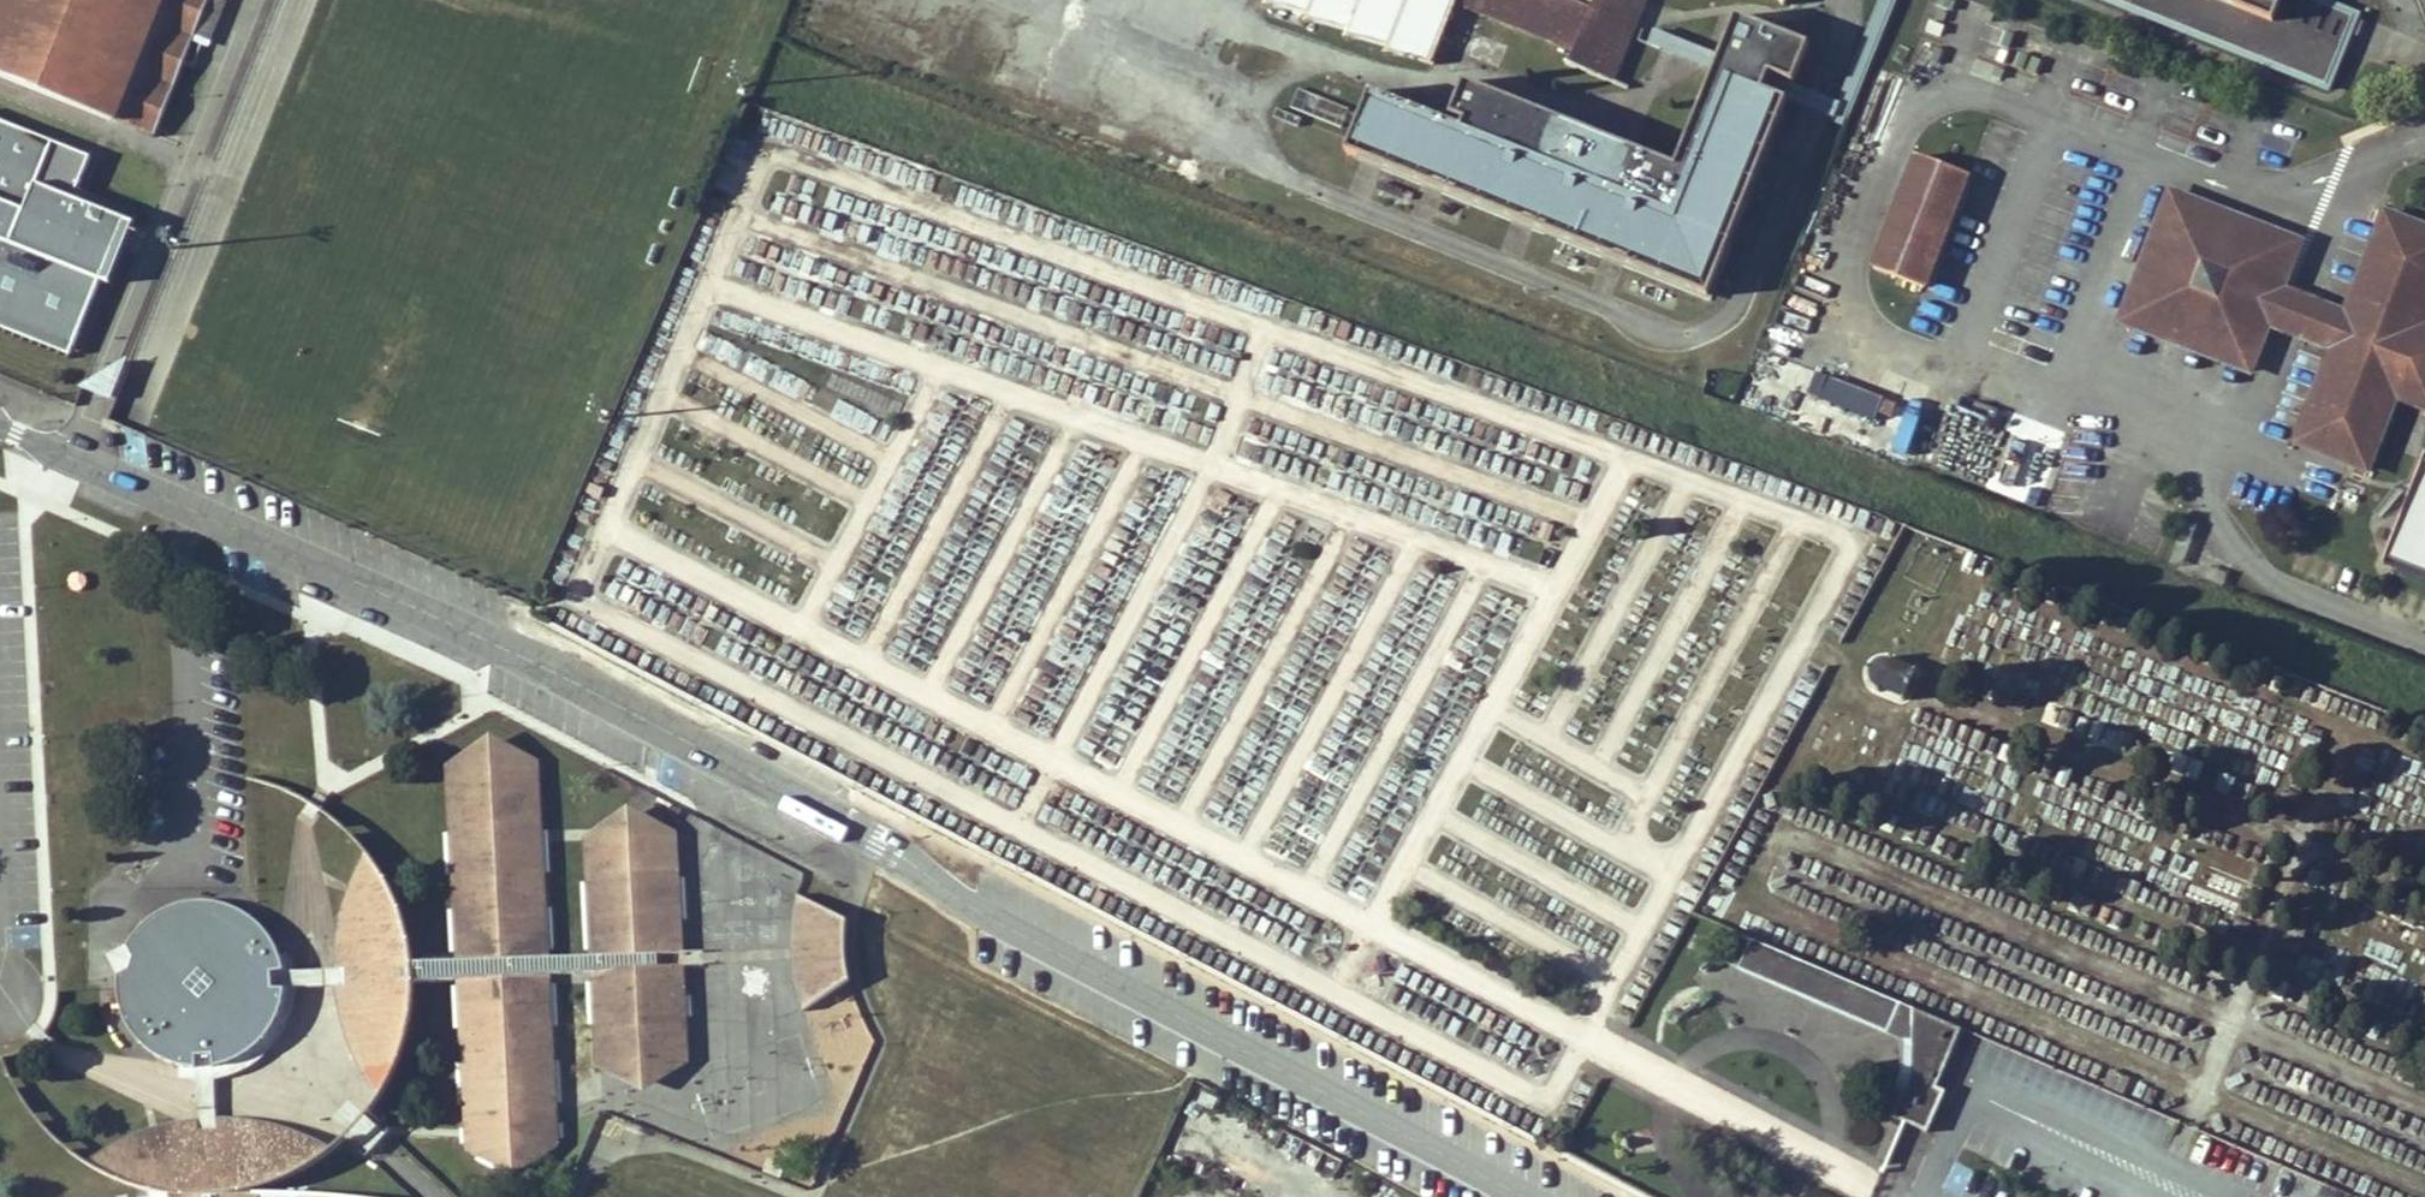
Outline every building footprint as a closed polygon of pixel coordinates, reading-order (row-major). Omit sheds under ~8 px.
[(155,137),(184,64),(193,67),(203,42),(194,39),(209,0),(0,0),(0,76),(155,137)] [(1265,4),(1265,9),(1286,9),(1314,18),(1306,20),(1308,23),(1321,23),(1354,32),(1350,33),(1351,37),(1368,37),(1392,43),(1389,49),(1394,51),(1409,51),(1434,58),(1456,4),(1575,51),(1571,65),(1614,81),(1629,41),(1634,29),(1645,0),(1267,0),(1265,4)] [(1783,114),(1842,138),(1898,0),(1882,0),(1834,116),(1789,98),(1765,88),(1758,103),(1783,114)] [(1774,0),(1782,10),(1785,8),(1785,6),(1787,0),(1773,0),(1774,0)] [(2135,11),(2139,0),(2106,0),(2135,11)] [(2135,11),(2147,16),(2153,0),(2139,0),(2135,11)] [(2147,16),(2331,88),(2349,43),(2278,16),(2284,0),(2153,0),(2147,16)] [(1394,180),(1705,307),(1783,114),(1758,103),(1765,88),(1789,98),(1806,59),(1731,29),(1715,68),(1709,84),(1670,180),(1633,166),(1627,179),(1599,168),(1601,162),(1495,119),(1493,124),(1479,119),(1485,104),(1459,94),(1446,125),(1462,130),(1459,136),(1418,120),(1394,180)] [(1709,84),(1715,68),(1654,44),(1656,38),(1634,29),(1629,41),(1638,44),(1634,54),(1709,84)] [(0,118),(0,325),(73,353),(102,279),(112,283),(137,219),(76,195),(92,154),(0,118)] [(1971,176),(1920,156),(1875,268),(1927,289),(1941,252),(1934,249),(1950,207),(1958,209),(1971,176)] [(2245,296),(2276,308),(2270,324),(2284,330),(2301,337),(2313,308),(2345,321),(2348,313),(2298,293),(2284,288),(2302,243),(2171,191),(2121,321),(2251,373),(2262,343),(2142,295),(2169,228),(2257,264),(2245,296)] [(1950,207),(1934,249),(1941,252),(1958,209),(1950,207)] [(2348,313),(2345,321),(2313,308),(2301,337),(2333,349),(2297,440),(2367,468),(2396,395),(2424,406),(2424,326),(2423,325),(2424,321),(2424,228),(2387,213),(2348,313)] [(2169,228),(2142,295),(2262,343),(2270,324),(2276,308),(2245,296),(2257,264),(2169,228)] [(131,365),(121,362),(108,395),(107,396),(116,400),(131,365)] [(1874,418),(1882,397),(1825,374),(1817,396),(1874,418)] [(2424,459),(2384,558),(2424,574),(2424,459)] [(1920,665),(1891,653),(1885,655),(1880,658),(1875,664),(1874,669),(1875,674),(1877,678),(1881,682),(1909,694),(1920,665)] [(520,764),(524,820),(532,820),(529,757),(487,734),(443,762),(447,824),(456,825),(453,768),(520,764)] [(593,840),(595,871),(584,872),(589,955),(541,959),(532,820),(524,820),(520,764),(453,768),(456,825),(447,824),(453,964),(412,966),(409,949),(406,934),(401,916),(394,901),(386,885),(377,870),(365,855),(357,868),(349,883),(343,898),(339,914),(335,930),(334,946),(332,970),(332,988),(333,996),(336,1013),(341,1032),(348,1050),(356,1067),(365,1084),(376,1108),(385,1094),(395,1075),(402,1055),(408,1036),(411,1011),(412,986),(456,984),(464,1113),(466,1113),(468,1144),(501,1161),(517,1161),(548,1140),(546,1108),(549,1108),(543,980),(590,977),(593,1030),(679,1024),(670,868),(661,869),(659,837),(593,840)] [(659,837),(661,869),(670,868),(668,830),(624,809),(582,837),(584,872),(595,871),(593,840),(659,837)] [(845,922),(796,896),(792,907),(791,919),(790,930),(789,939),(789,950),(790,965),(792,981),(796,997),(804,1011),(848,981),(845,967),(844,952),(842,937),(845,922)] [(175,1069),(186,1071),(193,1072),(205,1072),(216,1070),(227,1067),(237,1063),(247,1057),(256,1050),(264,1042),(265,1041),(271,1032),(276,1022),(280,1011),(282,1000),(283,988),(283,976),(281,966),(279,958),(277,955),(272,945),(267,935),(259,926),(251,919),(241,912),(234,908),(223,905),(212,902),(200,901),(189,902),(178,904),(167,907),(157,912),(147,918),(139,926),(131,934),(124,944),(119,954),(116,965),(115,973),(114,987),(114,996),(115,1005),(118,1016),(123,1027),(129,1036),(136,1045),(144,1053),(154,1059),(164,1065),(175,1069)] [(1901,1003),(1754,941),(1749,952),(1896,1015),(1901,1003)] [(1901,1003),(1896,1015),(1749,952),(1742,969),(1920,1046),(1929,1015),(1901,1003)] [(297,989),(332,988),(332,970),(296,972),(292,955),(279,958),(281,966),(283,976),(283,988),(282,1000),(280,1011),(276,1022),(271,1032),(265,1041),(264,1042),(256,1050),(247,1057),(237,1063),(227,1067),(216,1070),(205,1072),(193,1072),(186,1071),(178,1080),(196,1083),(197,1120),(209,1120),(216,1120),(214,1082),(222,1080),(233,1077),(247,1071),(258,1064),(266,1057),(275,1048),(284,1034),(291,1023),(294,1011),(296,1001),(297,989)] [(1963,1030),(1929,1015),(1920,1046),(1918,1052),(1911,1074),(1903,1096),(1893,1117),(1904,1123),(1929,1132),(1947,1091),(1938,1087),(1963,1030)] [(681,1065),(679,1024),(593,1030),(596,1069),(639,1089),(681,1065)] [(348,1134),(364,1114),(347,1101),(332,1121),(348,1134)] [(466,1113),(464,1113),(466,1152),(510,1174),(552,1149),(549,1108),(546,1108),(548,1140),(517,1161),(501,1161),(468,1144),(466,1113)] [(299,1196),(257,1196),(276,1188),(286,1184),(300,1178),(314,1169),(326,1161),(336,1152),(319,1145),(305,1140),(287,1133),(269,1127),(250,1124),(231,1121),(216,1120),(209,1120),(197,1120),(186,1122),(168,1125),(157,1128),(139,1133),(126,1138),(111,1144),(97,1153),(82,1163),(111,1180),(130,1187),(147,1193),(159,1196),(317,1196),(299,1196)] [(361,1120),(350,1134),(369,1149),(380,1135),(361,1120)]
